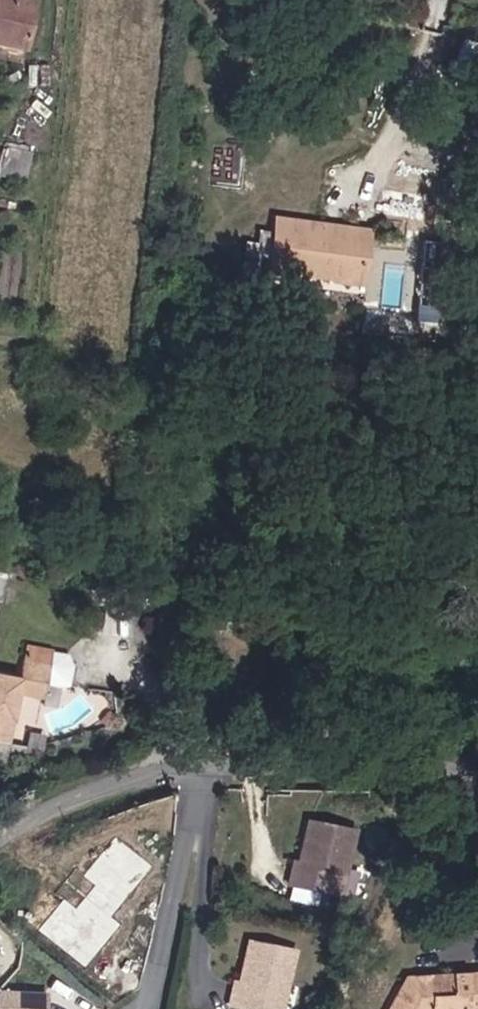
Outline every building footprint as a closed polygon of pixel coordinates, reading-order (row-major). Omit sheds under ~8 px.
[(31,48),(37,0),(0,0),(0,42),(31,48)] [(374,228),(278,214),(273,251),(310,259),(308,279),(369,288),(374,228)] [(0,674),(0,741),(13,744),(22,695),(48,699),(54,650),(32,644),(24,679),(0,674)] [(360,830),(310,819),(302,862),(296,861),(292,884),(345,898),(360,830)] [(97,886),(87,898),(76,911),(64,901),(41,928),(53,938),(85,965),(119,925),(110,917),(151,868),(128,849),(115,838),(84,875),(97,886)] [(251,940),(242,980),(236,980),(232,1005),(249,1008),(290,1008),(301,951),(251,940)] [(408,976),(391,1008),(477,1008),(477,973),(408,976)] [(0,989),(0,1008),(52,1008),(52,992),(0,989)]
